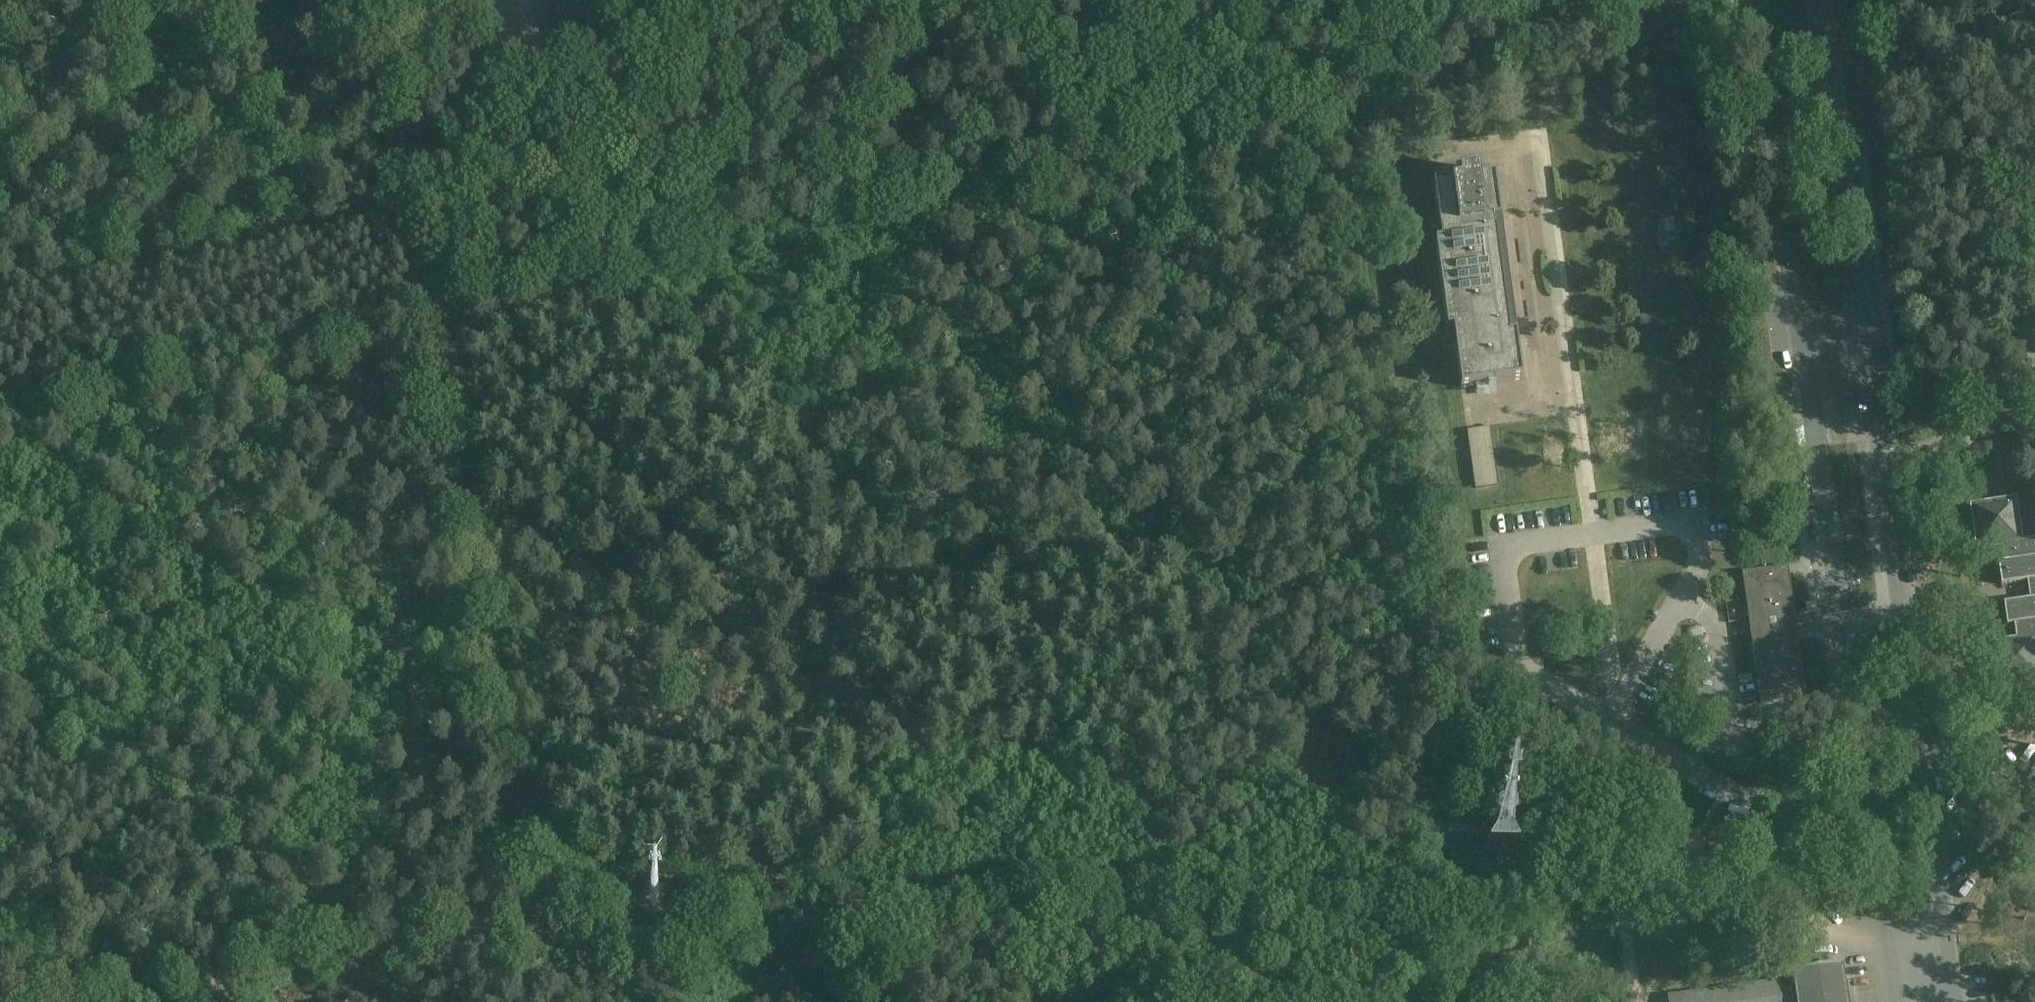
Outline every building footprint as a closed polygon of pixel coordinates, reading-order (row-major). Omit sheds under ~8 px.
[(1461,388),(1495,384),(1522,380),(1516,335),(1510,336),(1495,222),(1501,222),(1495,177),(1480,179),(1479,169),(1459,172),(1460,181),(1433,185),(1441,242),(1435,243),(1447,331),(1447,332),(1453,331),(1461,388)] [(1490,428),(1467,431),(1475,489),(1498,486),(1490,428)] [(2021,542),(2015,499),(1971,506),(1977,549),(2004,546),(2007,561),(1998,563),(2001,585),(2029,581),(2031,599),(2004,603),(2007,625),(2014,624),(2016,640),(1991,643),(1997,687),(2034,682),(2034,540),(2021,542)] [(1788,615),(1788,612),(1783,574),(1767,576),(1766,570),(1742,573),(1749,620),(1752,620),(1753,629),(1756,632),(1762,673),(1756,674),(1760,702),(1805,695),(1796,626),(1793,627),(1792,617),(1788,615)] [(1701,831),(1681,833),(1685,869),(1705,867),(1701,831)] [(1742,848),(1733,849),(1713,851),(1715,866),(1744,863),(1742,848)] [(1667,995),(1668,999),(1668,1001),(1836,1001),(1833,983),(1842,982),(1843,982),(1847,982),(1847,981),(1843,982),(1843,981),(1843,982),(1841,966),(1842,966),(1842,965),(1831,966),(1792,972),(1793,973),(1794,973),(1796,988),(1780,990),(1779,979),(1778,979),(1778,980),(1763,982),(1763,981),(1762,981),(1762,982),(1747,984),(1747,983),(1746,984),(1747,984),(1731,986),(1716,988),(1715,988),(1700,990),(1699,990),(1699,991),(1684,993),(1684,992),(1683,993),(1668,995),(1667,995)]
